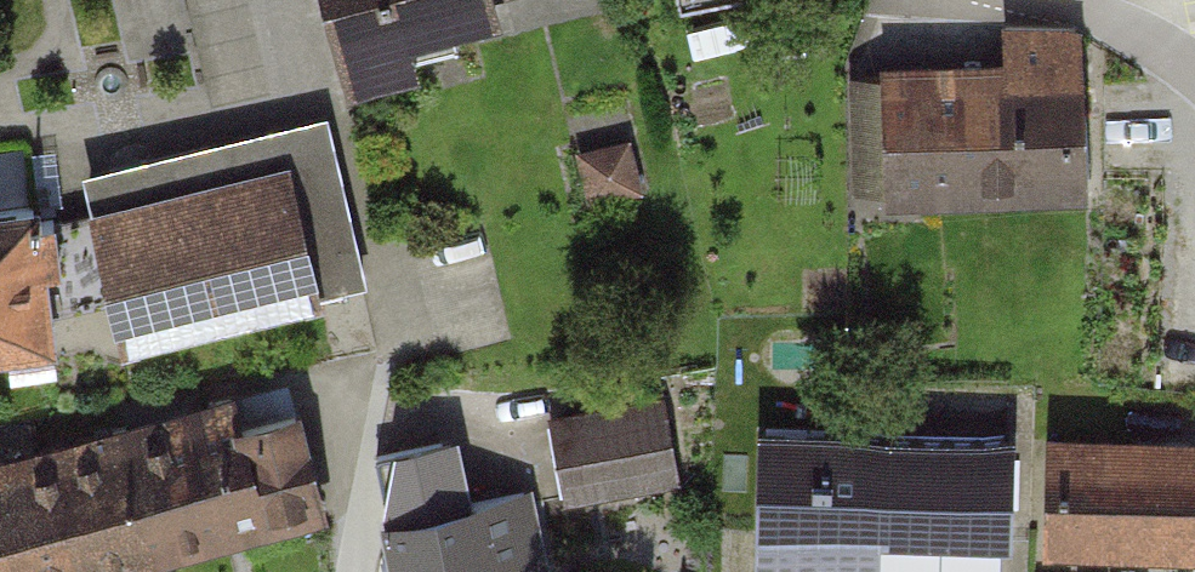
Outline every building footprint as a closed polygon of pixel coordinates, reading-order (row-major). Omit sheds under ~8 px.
[(345,92),(415,75),(408,46),(493,26),(489,7),(515,0),(323,0),(345,92)] [(885,180),(1088,175),(1085,37),(1005,39),(1005,68),(883,70),(885,180)] [(328,122),(86,178),(125,342),(367,285),(328,122)] [(599,208),(645,200),(637,150),(590,158),(599,208)] [(0,156),(0,201),(28,203),(31,158),(0,156)] [(0,214),(0,367),(48,364),(36,211),(0,214)] [(0,462),(0,571),(117,571),(325,518),(297,411),(236,427),(229,402),(0,462)] [(682,498),(666,402),(552,420),(568,517),(682,498)] [(764,436),(759,571),(882,571),(883,546),(1016,550),(1020,444),(764,436)] [(1194,560),(1194,446),(1053,443),(1051,557),(1194,560)] [(380,465),(397,571),(545,571),(533,501),(463,513),(453,453),(380,465)]
